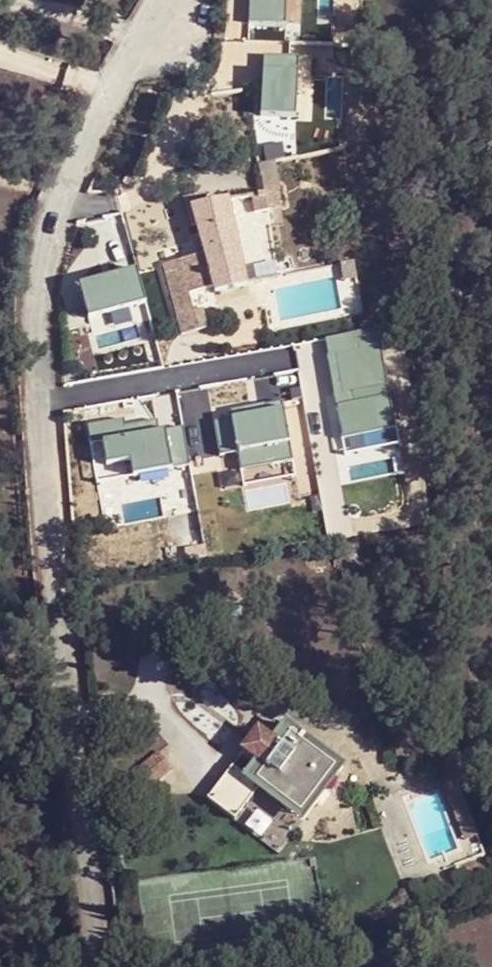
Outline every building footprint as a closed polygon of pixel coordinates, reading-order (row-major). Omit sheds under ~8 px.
[(241,283),(225,199),(187,207),(197,255),(159,263),(175,333),(209,327),(205,304),(194,306),(190,290),(211,286),(214,292),(241,283)] [(277,326),(360,315),(354,263),(271,273),(277,326)] [(190,435),(187,444),(203,452),(205,447),(208,442),(190,435)] [(217,460),(218,495),(226,495),(226,458),(205,447),(203,452),(217,460)] [(255,786),(270,800),(279,806),(298,782),(294,775),(314,749),(289,726),(272,744),(267,740),(253,756),(241,746),(228,762),(235,769),(212,794),(233,811),(255,786)] [(133,791),(167,763),(158,753),(124,782),(133,791)] [(249,824),(270,800),(255,786),(233,811),(249,824)]
